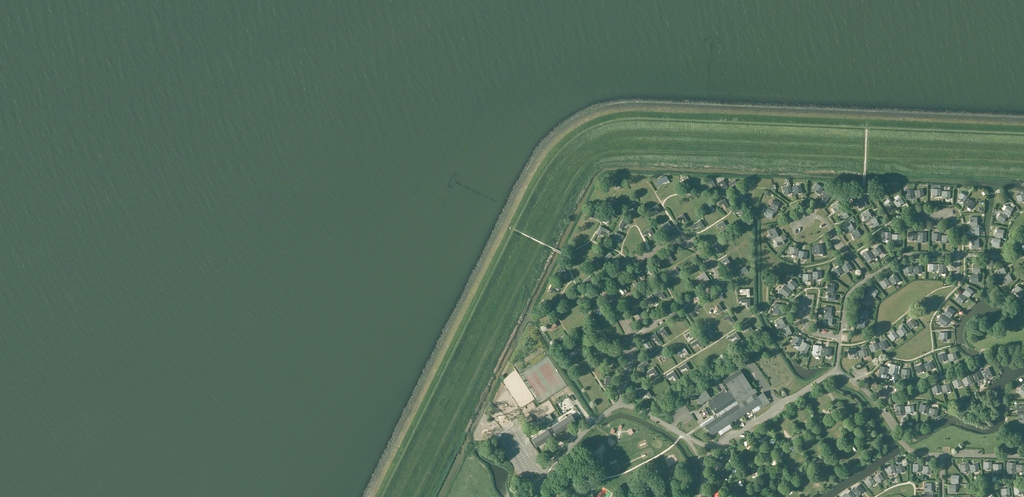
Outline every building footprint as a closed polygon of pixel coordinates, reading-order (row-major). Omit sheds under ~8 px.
[(635,189),(642,185),(638,176),(631,180),(635,189)] [(657,181),(662,188),(668,184),(664,177),(657,181)] [(620,187),(623,185),(618,178),(612,182),(613,184),(617,181),(620,187)] [(687,181),(690,187),(693,185),(688,178),(682,181),(683,184),(687,181)] [(713,188),(716,186),(712,179),(705,182),(706,184),(710,182),(713,188)] [(725,188),(727,187),(723,179),(717,183),(718,185),(722,183),(725,188)] [(736,189),(739,187),(735,180),(728,183),(729,186),(733,183),(736,189)] [(819,193),(821,194),(822,192),(821,191),(822,189),(823,187),(817,183),(813,189),(819,194),(819,193)] [(643,185),(636,189),(639,194),(646,190),(643,185)] [(792,192),(794,192),(793,189),(791,190),(791,188),(790,185),(783,187),(785,195),(792,193),(792,192)] [(793,189),(794,192),(795,194),(802,192),(800,185),(793,187),(791,188),(791,190),(793,189)] [(669,186),(662,190),(664,194),(669,191),(671,194),(673,193),(669,186)] [(914,198),(916,197),(915,193),(913,193),(913,191),(913,188),(905,190),(906,197),(914,196),(914,198)] [(602,197),(603,198),(606,196),(601,189),(595,194),(599,200),(602,197)] [(822,192),(821,194),(820,196),(826,201),(830,195),(824,190),(824,191),(822,189),(821,191),(822,192)] [(915,193),(916,197),(924,196),(922,189),(915,190),(915,191),(913,191),(913,193),(915,193)] [(622,200),(629,197),(626,191),(619,194),(622,200)] [(859,200),(861,199),(860,198),(860,197),(856,191),(850,195),(854,201),(856,200),(858,199),(859,200)] [(963,203),(964,205),(967,201),(965,200),(966,198),(968,196),(961,191),(957,198),(963,202),(963,203)] [(648,193),(641,197),(644,203),(652,199),(648,193)] [(895,203),(896,205),(898,207),(904,203),(900,197),(894,201),(892,202),(893,204),(895,203)] [(669,201),(674,208),(678,205),(673,198),(669,201)] [(858,199),(856,200),(857,202),(861,208),(867,204),(863,198),(861,199),(859,200),(858,199)] [(967,201),(964,205),(971,209),(975,202),(968,198),(968,199),(966,198),(965,200),(967,201)] [(595,199),(590,204),(597,210),(600,206),(596,204),(598,202),(595,199)] [(620,205),(621,203),(614,199),(610,207),(613,209),(616,203),(620,205)] [(726,208),(729,207),(725,199),(718,203),(719,205),(723,203),(726,208)] [(771,207),(770,209),(772,210),(773,208),(775,209),(777,210),(780,203),(773,200),(770,207),(771,207)] [(895,206),(896,205),(895,203),(893,204),(892,202),(891,200),(884,204),(888,211),(895,207),(895,206)] [(841,212),(843,211),(842,209),(838,202),(832,206),(836,213),(838,211),(840,210),(841,212)] [(636,212),(639,210),(634,203),(628,207),(629,209),(633,207),(636,212)] [(1001,210),(1000,212),(1002,213),(1004,214),(1005,213),(1007,214),(1010,215),(1013,208),(1007,205),(1003,211),(1001,210)] [(741,216),(744,214),(739,207),(733,211),(734,213),(738,211),(741,216)] [(774,211),(775,209),(773,208),(772,210),(770,209),(767,208),(764,215),(771,218),(774,211)] [(593,218),(596,216),(591,209),(585,213),(586,215),(590,213),(593,218)] [(693,209),(685,211),(688,220),(696,218),(693,209)] [(845,209),(843,211),(841,212),(840,210),(838,211),(839,213),(843,220),(849,216),(845,209)] [(871,220),(875,217),(874,215),(872,216),(868,210),(862,214),(866,220),(868,219),(870,218),(871,220)] [(1000,212),(997,219),(1003,223),(1007,216),(1009,217),(1010,215),(1007,214),(1005,213),(1004,214),(1002,213),(1000,212)] [(613,219),(614,216),(607,213),(603,221),(606,222),(609,217),(613,219)] [(685,223),(688,221),(683,214),(676,218),(678,220),(682,218),(685,223)] [(879,224),(875,217),(871,220),(870,218),(868,219),(869,221),(873,228),(879,224)] [(628,224),(630,222),(623,219),(619,226),(622,228),(624,222),(628,224)] [(585,220),(580,224),(585,231),(590,227),(585,220)] [(725,230),(728,228),(723,221),(717,225),(718,227),(722,225),(725,230)] [(853,231),(854,230),(854,228),(850,221),(844,225),(848,232),(850,231),(852,229),(853,231)] [(606,232),(607,230),(600,226),(597,234),(599,235),(602,230),(606,232)] [(655,240),(657,238),(651,228),(644,232),(646,234),(649,232),(655,240)] [(775,228),(768,231),(772,238),(774,237),(776,236),(777,238),(779,237),(778,235),(778,234),(778,235),(775,228)] [(857,228),(854,230),(853,231),(852,229),(850,231),(851,232),(855,239),(861,235),(857,228)] [(996,236),(996,238),(998,239),(998,237),(1000,237),(1003,238),(1004,230),(997,229),(996,236)] [(636,240),(641,238),(637,230),(633,232),(636,240)] [(622,238),(623,235),(616,232),(612,240),(615,241),(618,236),(622,238)] [(918,237),(918,239),(918,242),(926,242),(926,233),(918,232),(918,235),(916,235),(916,237),(918,237)] [(776,236),(774,237),(775,239),(774,239),(778,246),(785,242),(784,242),(783,240),(787,238),(785,234),(781,235),(779,237),(777,238),(776,236)] [(1000,239),(1000,237),(998,237),(998,239),(996,238),(993,238),(992,246),(999,247),(1001,239),(1000,239)] [(594,250),(588,242),(582,247),(588,255),(594,250)] [(719,251),(722,250),(717,242),(711,247),(712,249),(716,246),(719,251)] [(814,245),(814,247),(815,250),(813,250),(814,254),(816,254),(823,253),(822,244),(814,245)] [(796,255),(798,255),(799,253),(797,253),(797,250),(798,248),(790,246),(789,254),(796,255)] [(872,250),(871,251),(872,253),(873,254),(874,255),(875,257),(876,256),(882,252),(878,246),(872,250)] [(869,249),(862,253),(867,261),(875,257),(874,255),(873,254),(872,253),(871,251),(870,251),(869,249)] [(799,253),(798,255),(798,258),(805,259),(807,252),(800,250),(799,251),(797,250),(797,253),(799,253)] [(670,261),(672,259),(668,252),(661,256),(663,258),(666,255),(670,261)] [(736,252),(729,256),(731,260),(733,259),(735,262),(739,259),(736,252)] [(607,258),(612,255),(610,253),(603,257),(607,264),(609,262),(607,258)] [(600,266),(603,264),(598,257),(592,261),(593,263),(597,261),(600,266)] [(661,266),(664,264),(659,257),(653,261),(654,263),(658,261),(661,266)] [(729,266),(732,265),(727,257),(721,261),(722,264),(726,261),(729,266)] [(843,269),(845,271),(846,273),(852,269),(848,262),(842,266),(842,267),(840,268),(842,270),(843,269)] [(650,273),(653,271),(648,264),(642,268),(643,270),(647,268),(650,273)] [(938,266),(937,266),(937,271),(938,271),(938,273),(946,273),(946,264),(938,264),(938,266)] [(912,272),(914,272),(914,269),(912,270),(911,268),(911,265),(903,267),(905,274),(912,273),(912,272)] [(913,267),(911,268),(912,270),(914,269),(914,272),(915,274),(922,272),(921,265),(913,267)] [(1005,275),(1007,274),(1006,273),(1006,272),(1003,265),(996,269),(1000,276),(1002,275),(1004,274),(1005,275)] [(843,272),(845,271),(843,269),(842,270),(840,268),(839,266),(833,270),(837,276),(843,272)] [(678,275),(680,274),(676,267),(666,274),(668,276),(675,271),(678,275)] [(566,277),(568,275),(564,269),(562,270),(561,268),(559,269),(562,276),(565,274),(566,277)] [(642,278),(645,277),(640,269),(634,273),(635,276),(639,273),(642,278)] [(705,273),(695,279),(697,282),(704,277),(707,280),(709,279),(705,273)] [(1009,273),(1007,274),(1005,275),(1004,274),(1002,275),(1003,276),(1002,277),(1006,283),(1013,280),(1009,273)] [(889,279),(887,280),(889,282),(890,281),(892,282),(893,285),(899,280),(895,274),(889,278),(889,279)] [(634,284),(636,282),(632,275),(625,279),(627,281),(630,279),(634,284)] [(680,281),(683,285),(686,283),(681,276),(673,282),(675,285),(680,281)] [(890,283),(892,282),(890,281),(889,282),(887,280),(886,278),(880,282),(884,288),(890,284),(890,283)] [(785,284),(784,285),(786,287),(788,288),(789,287),(791,288),(792,290),(798,284),(792,279),(787,285),(785,284)] [(559,289),(560,286),(552,282),(549,289),(551,290),(553,286),(559,289)] [(831,292),(833,293),(833,291),(834,291),(835,283),(828,282),(827,290),(829,290),(831,290),(831,292)] [(627,292),(626,291),(622,284),(615,288),(617,290),(621,288),(625,294),(627,292)] [(784,285),(779,291),(786,297),(792,290),(791,288),(789,287),(788,288),(786,287),(784,285)] [(1020,295),(1022,296),(1023,294),(1021,293),(1022,291),(1023,289),(1017,285),(1013,291),(1020,295)] [(719,292),(725,289),(723,286),(716,291),(720,297),(722,296),(719,292)] [(870,295),(872,296),(874,297),(878,291),(872,287),(868,293),(867,295),(869,296),(870,295)] [(965,294),(967,296),(969,297),(973,291),(968,287),(963,293),(962,295),(964,296),(965,294)] [(662,299),(665,297),(660,290),(654,294),(655,296),(659,293),(662,299)] [(836,293),(833,293),(831,292),(831,290),(829,290),(829,292),(828,292),(827,300),(835,301),(836,293)] [(965,297),(967,296),(965,294),(964,296),(962,295),(960,293),(955,299),(961,304),(966,298),(965,297)] [(720,300),(724,305),(731,299),(727,294),(720,300)] [(871,298),(872,296),(870,295),(869,296),(867,295),(865,294),(861,300),(868,304),(872,298),(871,298)] [(654,304),(657,302),(652,295),(645,299),(647,301),(651,299),(654,304)] [(784,310),(782,310),(783,304),(775,303),(773,313),(783,315),(784,310)] [(828,317),(830,317),(830,315),(831,315),(832,307),(825,306),(824,314),(826,314),(828,315),(828,317)] [(688,311),(692,318),(694,316),(692,313),(697,309),(695,307),(688,311)] [(946,315),(948,316),(950,318),(955,311),(948,307),(944,313),(944,314),(943,315),(945,317),(946,315)] [(640,318),(643,316),(638,309),(632,313),(633,315),(637,313),(640,318)] [(863,318),(865,318),(868,318),(869,311),(861,310),(860,318),(861,318),(860,320),(863,320),(863,318)] [(732,323),(734,321),(730,314),(723,318),(725,320),(728,317),(732,323)] [(833,317),(830,317),(828,317),(828,315),(826,314),(826,316),(825,316),(824,324),(832,325),(833,317)] [(947,318),(948,316),(946,315),(945,317),(943,315),(941,314),(937,320),(945,326),(949,319),(947,318)] [(579,320),(579,317),(571,316),(570,325),(574,325),(575,320),(579,320)] [(779,328),(781,327),(783,326),(786,325),(782,318),(775,322),(779,328)] [(865,320),(865,318),(863,318),(863,320),(860,320),(858,319),(857,327),(864,328),(865,320)] [(911,329),(917,324),(912,318),(906,323),(911,329)] [(782,329),(785,336),(792,332),(789,326),(788,324),(786,325),(783,326),(784,328),(782,329)] [(712,335),(715,334),(710,326),(703,331),(705,333),(709,330),(712,335)] [(898,333),(900,335),(901,337),(907,332),(903,326),(897,331),(895,332),(897,334),(898,333)] [(666,336),(668,335),(664,327),(657,332),(659,334),(662,331),(666,336)] [(898,336),(900,335),(898,333),(897,334),(895,332),(894,330),(888,335),(892,341),(898,336)] [(657,342),(660,340),(655,333),(649,337),(650,339),(654,337),(657,342)] [(795,335),(792,342),(799,345),(799,347),(800,347),(801,346),(802,344),(800,343),(802,339),(795,335)] [(560,342),(565,339),(563,336),(556,341),(560,347),(562,346),(560,342)] [(649,347),(652,346),(647,338),(641,343),(642,345),(646,342),(649,347)] [(801,346),(800,348),(807,351),(810,345),(804,341),(804,340),(802,339),(800,343),(802,344),(801,346)] [(880,345),(880,347),(881,350),(889,347),(886,340),(879,343),(877,344),(878,346),(880,345)] [(879,348),(880,347),(880,345),(878,346),(877,344),(876,342),(869,345),(872,352),(879,349),(879,348)] [(821,350),(821,348),(822,345),(814,344),(813,354),(822,355),(823,350),(821,350)] [(606,349),(607,347),(600,345),(598,354),(601,354),(602,348),(606,349)] [(568,354),(573,351),(571,348),(564,353),(568,359),(570,358),(568,354)] [(823,350),(822,355),(830,356),(831,348),(823,348),(821,348),(821,350),(823,350)] [(859,353),(860,355),(860,358),(868,356),(866,348),(859,350),(859,351),(857,351),(857,353),(859,353)] [(858,356),(860,355),(859,353),(857,353),(857,351),(856,349),(849,351),(850,358),(858,356)] [(949,356),(949,359),(950,361),(957,359),(955,352),(948,354),(946,355),(947,357),(949,356)] [(947,359),(949,359),(949,356),(947,357),(946,355),(945,353),(938,355),(940,362),(947,360),(947,359)] [(646,360),(645,361),(638,366),(642,372),(644,371),(642,367),(648,363),(646,360)] [(926,366),(927,368),(928,371),(935,367),(931,361),(924,364),(925,364),(923,365),(924,367),(926,366)] [(887,372),(887,373),(896,375),(898,365),(891,363),(890,368),(889,371),(887,370),(887,372)] [(925,369),(927,368),(926,366),(924,367),(923,365),(922,363),(915,366),(918,373),(925,370),(925,369)] [(880,366),(879,373),(882,374),(881,376),(886,377),(886,375),(887,373),(887,372),(887,370),(889,371),(890,368),(888,368),(888,367),(880,366)] [(909,377),(910,370),(902,368),(901,376),(909,377)] [(983,373),(984,375),(985,378),(992,374),(988,368),(981,371),(982,371),(980,372),(981,374),(983,373)] [(704,387),(694,394),(700,404),(707,400),(716,413),(736,400),(738,403),(704,425),(711,436),(758,405),(760,408),(770,402),(763,392),(757,396),(755,393),(757,392),(755,388),(753,389),(740,369),(723,380),(729,390),(713,401),(704,387)] [(982,376),(984,375),(983,373),(981,374),(980,372),(979,370),(972,373),(976,382),(983,378),(982,376)] [(678,379),(677,377),(673,371),(666,376),(668,378),(673,375),(676,380),(678,379)] [(962,380),(960,380),(961,382),(963,382),(964,384),(965,386),(972,383),(969,375),(961,378),(962,380)] [(962,384),(964,384),(963,382),(961,382),(960,380),(959,378),(952,381),(955,388),(962,385),(962,384)] [(942,388),(943,390),(944,393),(951,390),(949,383),(941,385),(942,386),(940,386),(940,388),(942,388)] [(941,391),(943,390),(942,388),(940,388),(940,386),(939,384),(932,386),(934,393),(941,391)] [(590,394),(597,389),(594,385),(587,390),(590,394)] [(652,396),(651,395),(647,388),(639,393),(641,396),(646,392),(650,398),(652,396)] [(597,401),(602,399),(600,395),(593,398),(590,399),(593,405),(598,403),(597,401)] [(903,404),(895,406),(897,415),(905,414),(904,413),(906,413),(906,409),(904,409),(903,407),(903,404)] [(927,412),(929,413),(930,410),(928,410),(928,408),(929,405),(921,404),(920,411),(927,413),(927,412)] [(905,406),(903,407),(904,409),(906,409),(906,413),(914,412),(913,405),(905,406)] [(930,410),(929,413),(929,415),(936,417),(938,409),(930,408),(928,408),(928,410),(930,410)] [(571,414),(551,427),(556,435),(576,422),(571,414)] [(530,427),(535,424),(537,426),(543,423),(539,416),(527,423),(530,427)] [(547,429),(531,440),(536,447),(552,437),(547,429)] [(969,470),(971,469),(970,467),(968,468),(968,465),(967,463),(960,465),(961,472),(969,470)] [(970,467),(971,469),(971,472),(979,471),(977,463),(970,465),(968,465),(968,468),(970,467)] [(895,471),(897,470),(897,468),(895,469),(894,467),(893,464),(886,467),(888,474),(895,472),(895,471)] [(896,466),(894,467),(895,469),(897,468),(897,470),(898,473),(905,471),(903,464),(896,466)] [(781,470),(771,477),(773,480),(783,474),(781,470)] [(874,477),(872,478),(873,480),(875,479),(876,481),(878,483),(884,479),(880,473),(874,477)] [(953,483),(956,483),(958,483),(959,475),(951,475),(951,482),(951,484),(953,485),(953,483)] [(875,482),(876,481),(875,479),(873,480),(872,478),(871,476),(864,481),(868,487),(875,483),(875,482)] [(956,485),(956,483),(953,483),(953,485),(951,484),(949,484),(948,492),(956,493),(956,485)] [(853,490),(852,492),(853,493),(855,492),(856,494),(858,496),(864,490),(859,485),(853,490)] [(606,486),(604,488),(611,494),(613,492),(606,486)] [(1023,492),(1023,490),(1022,490),(1022,488),(1021,486),(1014,487),(1015,494),(1022,493),(1022,492),(1023,492)] [(1002,496),(1010,495),(1009,487),(1001,488),(1002,496)]
